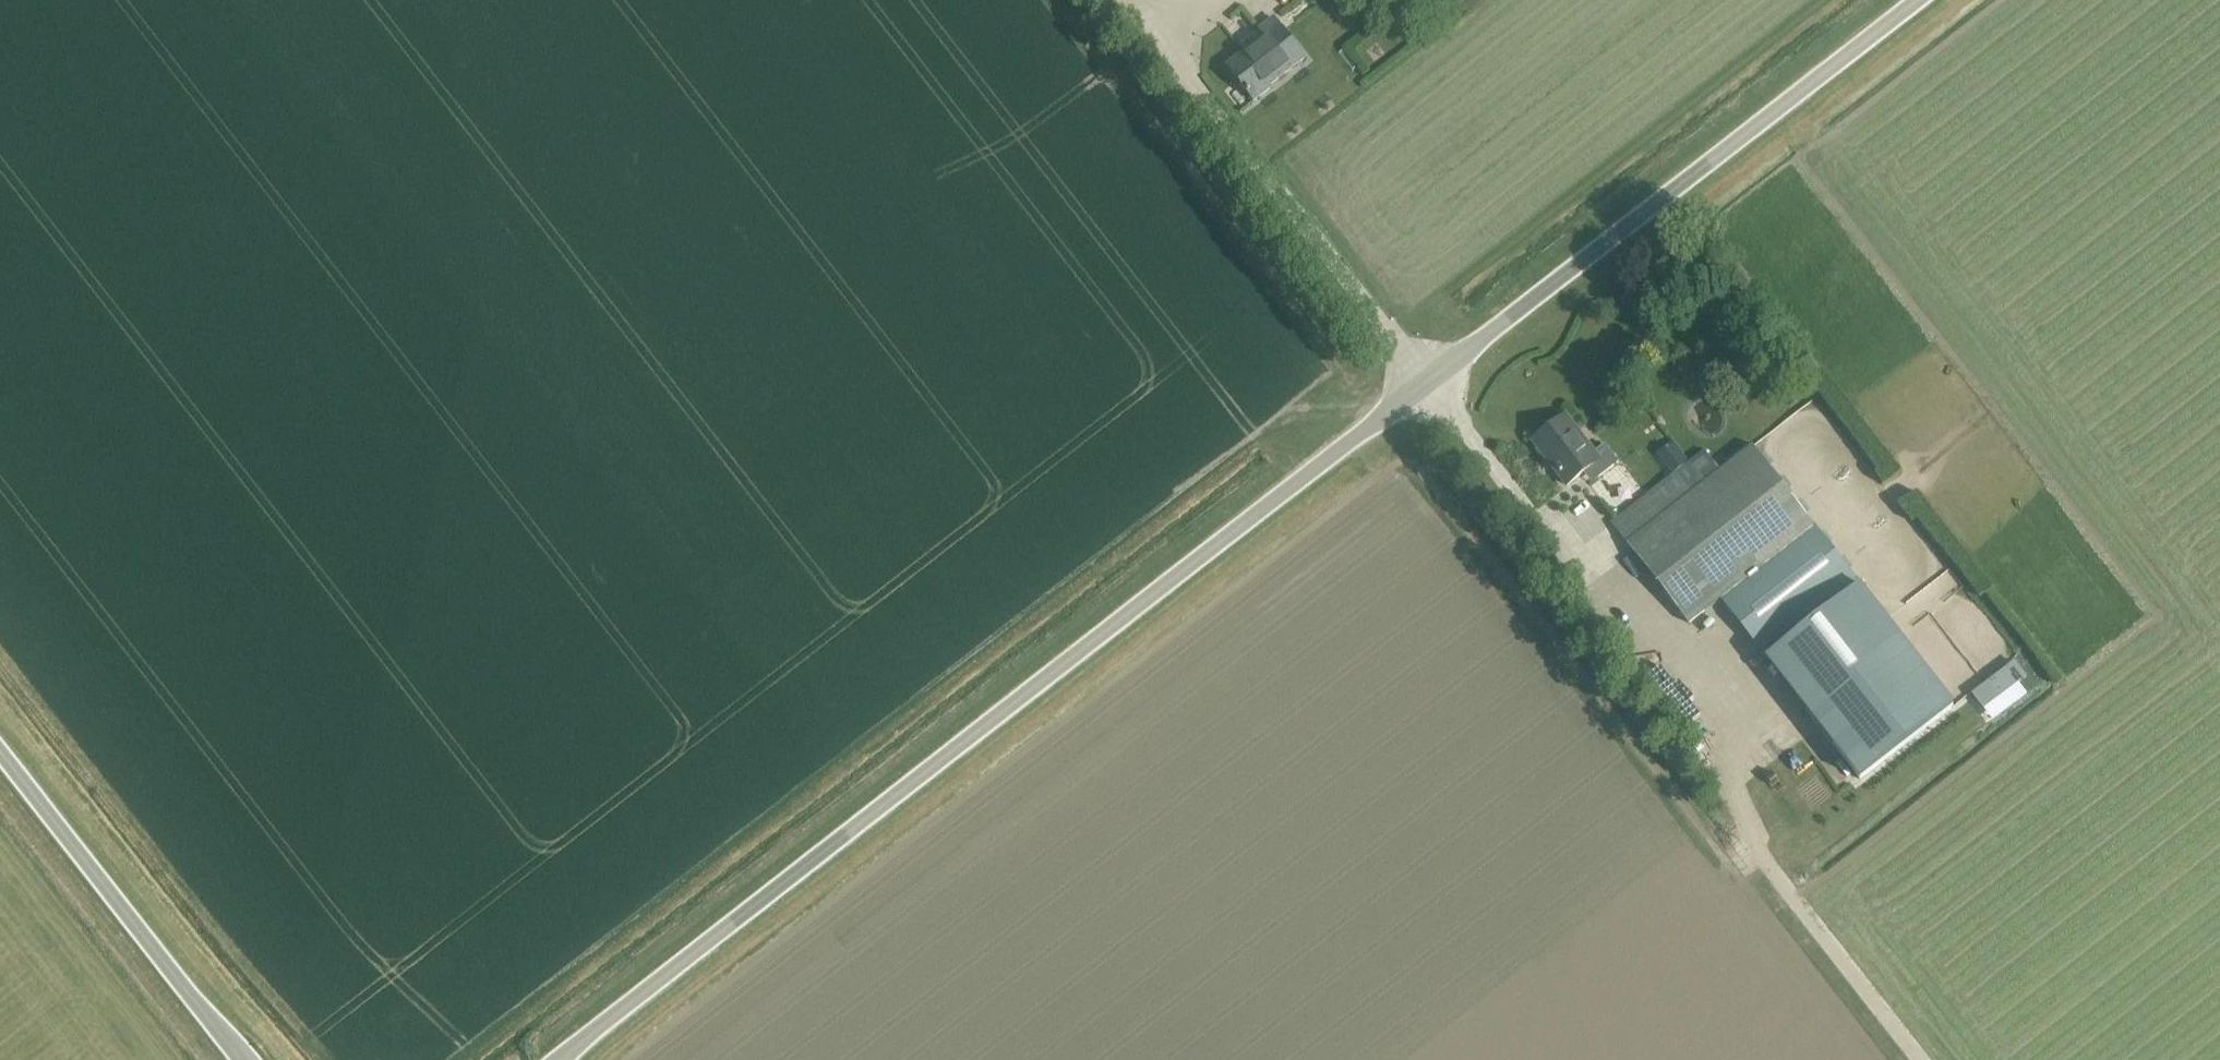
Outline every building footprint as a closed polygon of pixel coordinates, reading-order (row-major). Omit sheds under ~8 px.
[(1304,57),(1273,17),(1259,28),(1264,36),(1226,65),(1253,100),(1270,87),(1268,85),(1304,57)] [(1593,452),(1564,414),(1532,440),(1566,485),(1589,467),(1597,477),(1618,462),(1604,444),(1593,452)] [(1663,449),(1680,470),(1689,464),(1689,463),(1673,442),(1663,449)] [(1752,446),(1626,543),(1688,623),(1813,525),(1752,446)] [(1720,600),(1766,659),(1860,586),(1814,527),(1720,600)] [(1954,707),(1860,586),(1766,659),(1810,716),(1860,779),(1954,707)]
